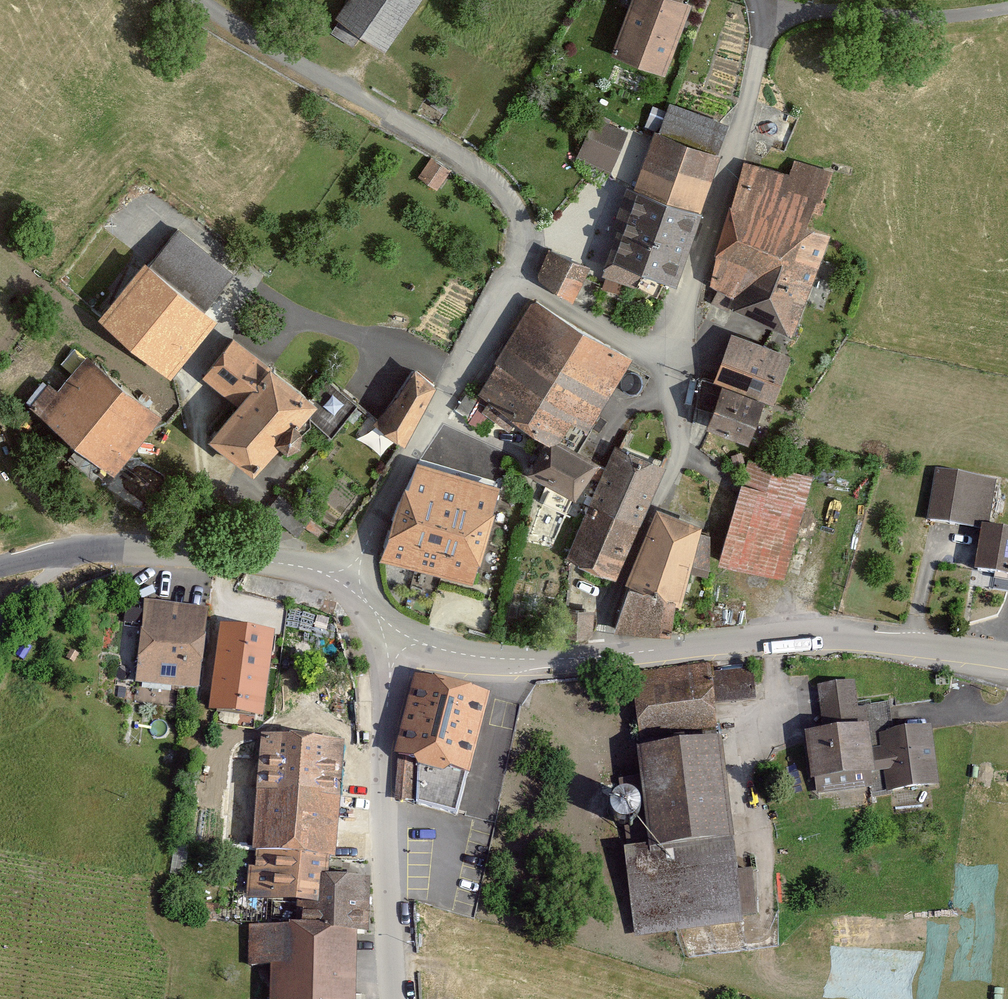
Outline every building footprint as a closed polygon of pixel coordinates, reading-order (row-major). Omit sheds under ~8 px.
[(386,50),(421,0),(346,0),(335,16),(386,50)] [(667,74),(691,1),(687,0),(628,0),(610,55),(667,74)] [(720,151),(730,122),(670,101),(659,130),(720,151)] [(576,159),(610,172),(626,130),(592,117),(576,159)] [(634,186),(702,210),(723,153),(720,151),(659,130),(655,128),(634,186)] [(451,169),(430,157),(418,177),(439,190),(451,169)] [(824,200),(833,168),(793,157),(789,172),(747,161),(733,200),(719,248),(709,282),(733,294),(729,304),(793,330),(833,230),(808,222),(815,198),(824,200)] [(610,257),(675,282),(702,210),(634,186),(627,182),(611,224),(622,228),(610,257)] [(151,257),(211,306),(239,272),(179,223),(151,257)] [(577,302),(594,264),(551,248),(539,278),(577,302)] [(94,307),(173,373),(220,315),(211,306),(151,257),(140,249),(123,270),(118,266),(100,287),(106,292),(94,307)] [(820,265),(808,294),(819,298),(831,269),(820,265)] [(632,354),(533,297),(481,390),(549,435),(566,430),(576,413),(594,424),(632,354)] [(307,415),(331,436),(359,403),(327,376),(312,394),(238,334),(203,372),(237,401),(211,433),(255,471),(283,440),(284,441),(291,443),(300,442),(306,438),(308,435),(309,428),(308,422),(305,417),(307,415)] [(726,384),(765,398),(775,401),(792,356),(730,334),(714,379),(726,384)] [(111,470),(160,412),(87,350),(57,386),(48,379),(29,401),(111,470)] [(438,383),(416,365),(401,392),(374,420),(405,443),(438,383)] [(750,440),(765,398),(726,384),(709,425),(750,440)] [(483,401),(465,390),(449,417),(467,428),(471,421),(485,430),(493,418),(478,409),(483,401)] [(576,496),(603,458),(561,436),(555,443),(549,439),(532,471),(576,496)] [(617,574),(666,461),(618,440),(569,553),(617,574)] [(719,560),(785,577),(813,475),(748,457),(719,560)] [(415,461),(387,557),(476,583),(504,486),(415,461)] [(996,480),(937,470),(929,519),(984,528),(985,524),(988,525),(996,480)] [(683,599),(704,522),(657,506),(628,582),(678,598),(683,599)] [(988,525),(985,524),(984,528),(977,568),(1007,574),(1007,529),(988,525)] [(628,582),(613,629),(676,633),(678,598),(628,582)] [(180,689),(200,691),(209,606),(143,599),(142,608),(121,606),(111,698),(178,705),(180,689)] [(594,634),(593,609),(563,610),(564,635),(594,634)] [(210,710),(267,717),(277,632),(220,625),(210,710)] [(719,724),(711,665),(632,675),(640,734),(719,724)] [(416,758),(471,771),(491,692),(415,674),(395,753),(416,758)] [(863,725),(858,679),(817,683),(822,729),(863,725)] [(876,770),(875,752),(873,724),(863,725),(822,729),(809,730),(814,777),(876,770)] [(889,750),(875,752),(876,770),(887,769),(889,790),(939,785),(933,726),(886,730),(889,750)] [(255,852),(330,856),(338,856),(345,740),(258,734),(256,794),(205,792),(204,828),(222,828),(221,851),(255,852)] [(742,914),(759,912),(754,867),(739,869),(725,738),(639,747),(650,845),(625,848),(634,937),(743,925),(742,914)] [(394,800),(415,800),(416,758),(395,753),(394,800)] [(422,771),(420,803),(463,806),(465,774),(422,771)] [(332,875),(330,856),(255,852),(255,866),(248,867),(246,899),(297,900),(297,924),(357,934),(370,933),(370,876),(332,875)] [(912,914),(835,916),(836,944),(913,941),(912,914)] [(357,934),(297,924),(248,924),(248,962),(268,962),(268,998),(357,998),(357,934)]
